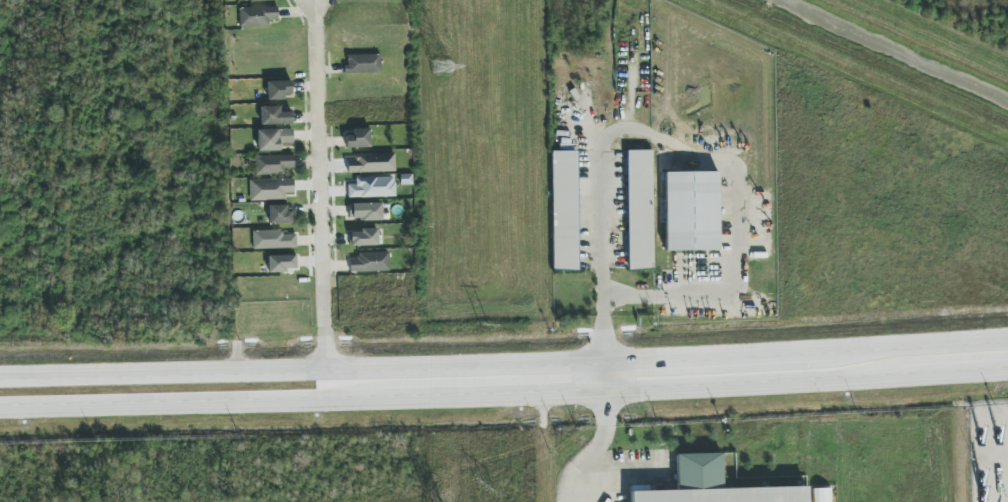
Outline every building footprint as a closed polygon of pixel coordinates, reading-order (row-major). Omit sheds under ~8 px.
[(240,27),(269,26),(269,21),(278,20),(278,7),(239,8),(240,27)] [(381,73),(380,54),(345,55),(346,74),(381,73)] [(267,101),(284,100),(284,94),(292,94),(291,81),(267,82),(267,101)] [(280,106),(261,107),(261,125),(293,124),(292,112),(280,113),(280,106)] [(370,129),(353,129),(353,135),(345,136),(346,148),(370,147),(370,129)] [(258,151),(279,151),(279,143),(293,143),(293,130),(257,130),(258,151)] [(654,270),(651,150),(626,151),(628,270),(654,270)] [(578,271),(576,151),(551,151),(553,271),(578,271)] [(395,172),(395,154),(355,154),(355,160),(347,160),(348,173),(395,172)] [(294,168),(294,155),(255,157),(256,175),(284,175),(284,169),(294,168)] [(718,251),(718,172),(665,173),(666,251),(718,251)] [(395,178),(356,178),(356,185),(347,185),(347,198),(395,197),(395,178)] [(293,179),(249,180),(250,201),(286,200),(285,193),(294,193),(293,179)] [(382,204),(348,204),(349,220),(382,220),(382,204)] [(290,205),(269,206),(269,224),(290,224),(290,205)] [(378,246),(378,229),(349,230),(350,246),(378,246)] [(296,234),(281,235),(281,230),(252,231),(253,249),(296,248),(296,234)] [(350,272),(389,271),(389,253),(357,253),(357,259),(349,259),(350,272)] [(268,256),(268,273),(286,273),(286,269),(295,269),(295,256),(268,256)] [(830,488),(831,501),(631,501),(631,490),(677,489),(676,455),(721,454),(722,488),(806,486),(806,489),(830,488)]
